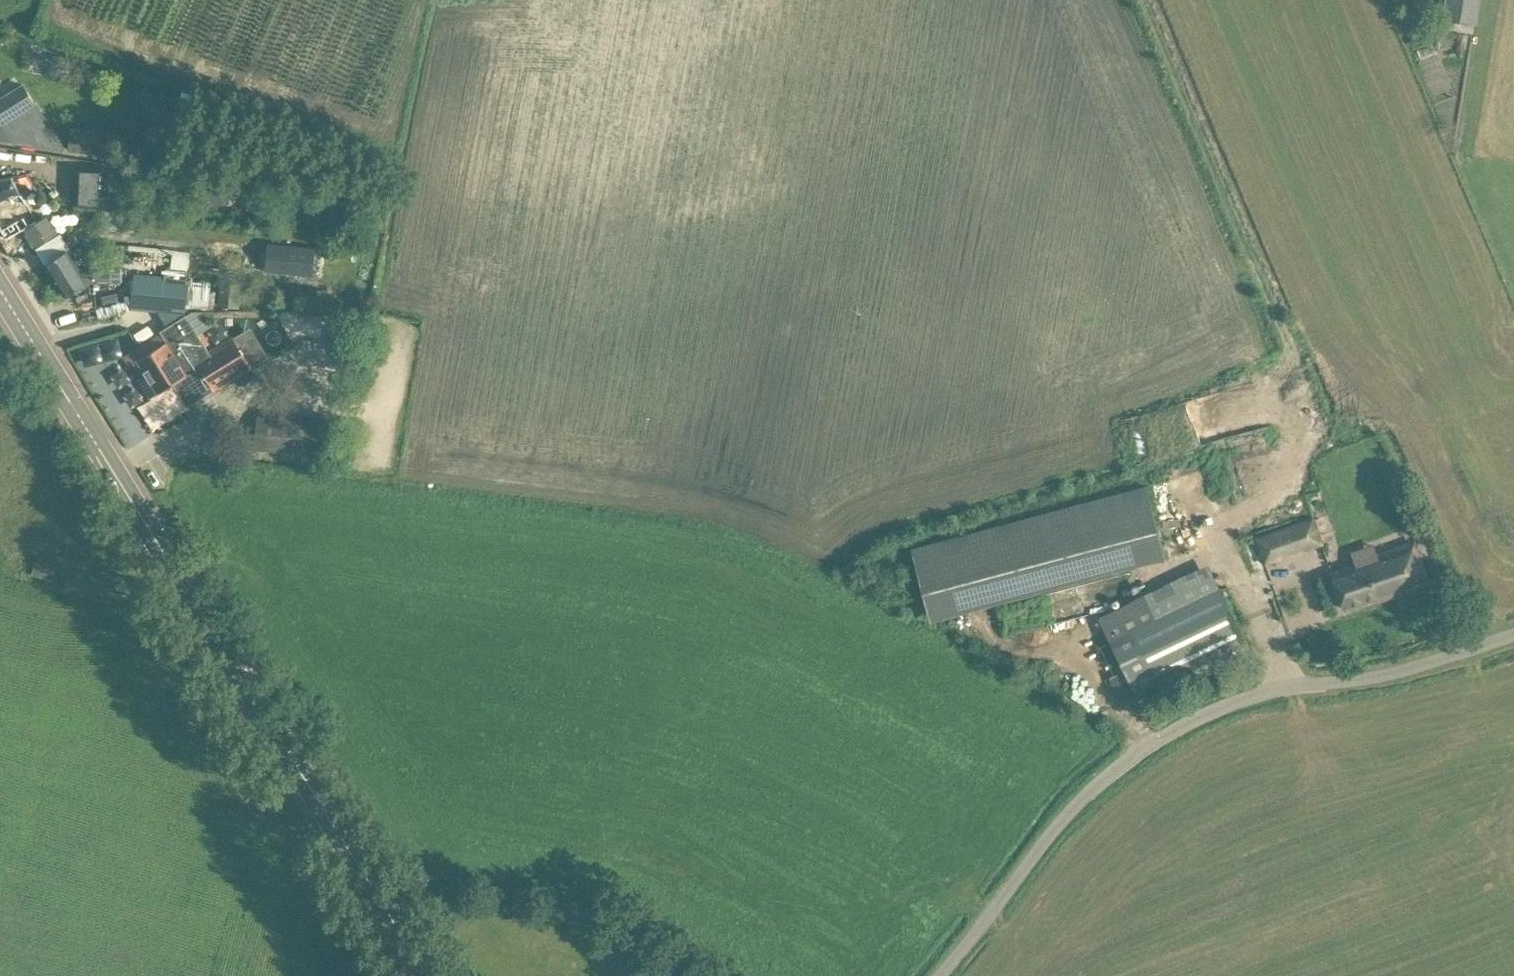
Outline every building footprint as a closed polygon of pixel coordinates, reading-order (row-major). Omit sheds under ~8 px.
[(1443,18),(1475,23),(1479,0),(1446,0),(1443,18)] [(63,146),(22,83),(0,98),(0,139),(63,146)] [(105,154),(108,130),(72,125),(69,149),(105,154)] [(104,194),(105,170),(76,168),(75,209),(90,212),(119,214),(120,195),(104,194)] [(21,192),(18,187),(12,176),(1,178),(0,177),(0,201),(11,195),(12,197),(21,192)] [(12,197),(11,195),(0,201),(0,225),(8,240),(20,233),(11,218),(21,212),(12,197)] [(57,234),(47,216),(24,230),(35,247),(57,234)] [(270,269),(310,272),(312,248),(272,245),(270,269)] [(88,283),(111,284),(111,269),(80,269),(68,250),(46,264),(66,296),(88,283)] [(135,278),(133,303),(184,307),(186,282),(135,278)] [(151,381),(206,347),(188,317),(168,329),(173,337),(167,341),(162,333),(139,347),(144,355),(138,359),(151,381)] [(253,365),(235,336),(209,352),(206,347),(151,381),(158,392),(176,381),(189,403),(213,388),(214,389),(253,365)] [(257,414),(254,450),(316,456),(320,420),(257,414)] [(1146,485),(912,548),(926,603),(1161,540),(1146,485)] [(1313,518),(1256,538),(1265,563),(1322,543),(1313,518)] [(1357,564),(1332,573),(1344,608),(1384,594),(1386,597),(1428,582),(1414,542),(1371,558),(1373,563),(1359,569),(1357,564)] [(31,573),(59,583),(64,567),(37,557),(31,573)] [(1137,695),(1155,686),(1247,642),(1221,588),(1111,641),(1137,695)]
